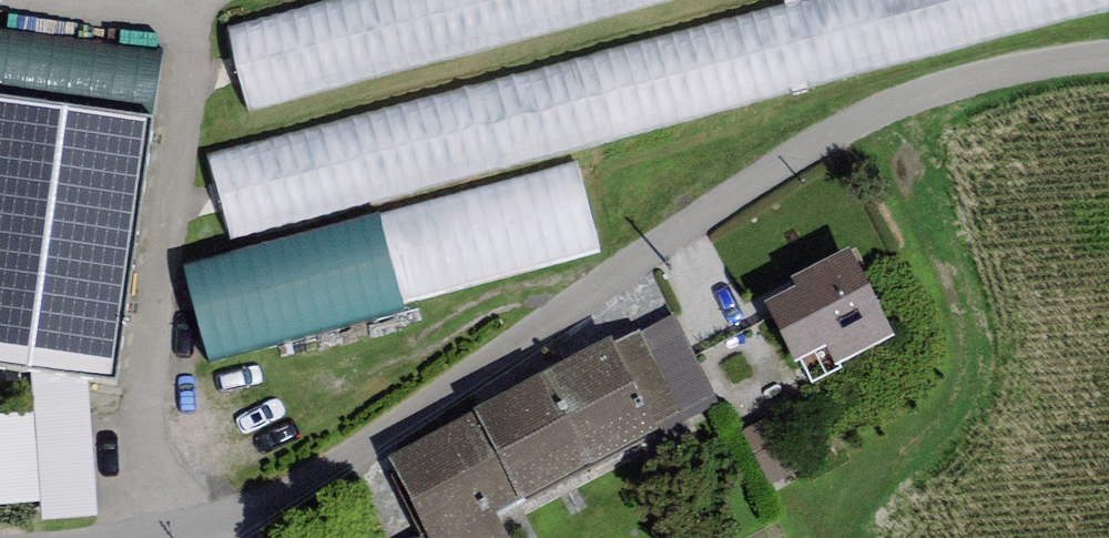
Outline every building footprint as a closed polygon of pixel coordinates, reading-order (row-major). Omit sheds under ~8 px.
[(219,159),(240,238),(1108,13),(1108,0),(833,0),(219,159)] [(228,34),(249,114),(684,0),(356,0),(228,34)] [(0,30),(0,365),(31,369),(32,414),(0,415),(0,507),(39,503),(40,521),(100,514),(86,381),(114,384),(162,53),(0,30)] [(381,214),(186,267),(212,363),(407,310),(381,214)] [(849,247),(792,276),(797,286),(765,302),(795,360),(826,345),(836,365),(895,335),(849,247)] [(675,316),(640,332),(680,412),(654,424),(657,431),(717,402),(675,316)] [(474,408),(476,412),(521,499),(522,503),(657,431),(654,424),(680,412),(640,332),(639,330),(615,346),(610,336),(474,408)] [(476,412),(387,457),(427,534),(429,537),(510,537),(496,511),(521,499),(476,412)]
